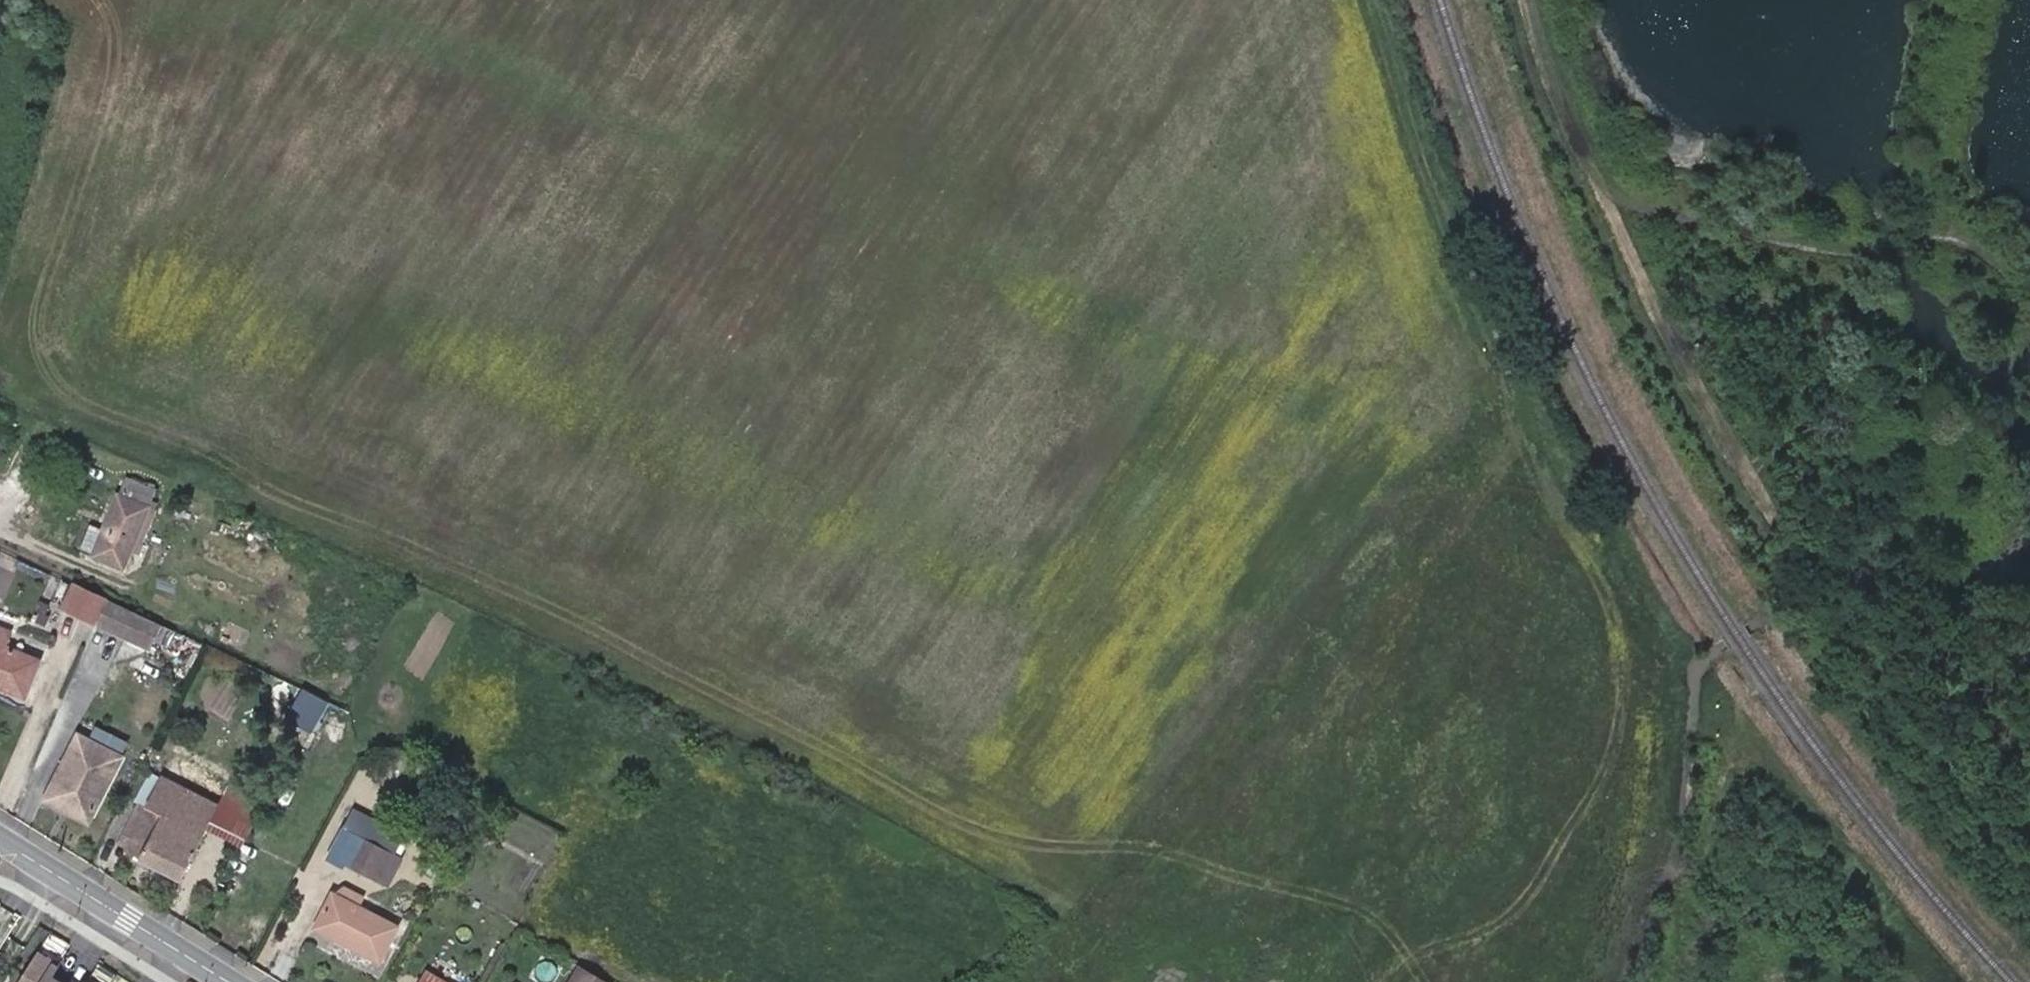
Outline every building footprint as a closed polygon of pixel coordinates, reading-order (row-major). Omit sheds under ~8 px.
[(154,483),(128,473),(126,478),(151,489),(154,483)] [(119,495),(117,495),(103,528),(90,523),(80,546),(93,551),(92,553),(122,566),(130,548),(137,551),(140,542),(133,540),(147,507),(146,506),(147,503),(153,489),(151,489),(126,478),(120,492),(119,495)] [(94,623),(105,598),(73,584),(62,607),(94,623)] [(105,598),(94,623),(121,636),(134,609),(105,597),(105,598)] [(35,623),(44,626),(48,617),(44,615),(48,605),(39,601),(35,610),(40,613),(35,623)] [(152,636),(160,622),(134,609),(121,636),(146,648),(152,636)] [(167,643),(174,628),(160,622),(152,636),(167,643)] [(23,695),(38,659),(2,645),(9,630),(0,627),(0,686),(23,695)] [(11,645),(49,654),(51,643),(14,634),(11,645)] [(289,716),(315,730),(331,700),(305,686),(289,716)] [(91,809),(119,755),(75,732),(47,786),(62,800),(71,805),(91,809)] [(175,753),(164,775),(217,802),(228,779),(175,753)] [(217,802),(164,775),(163,776),(150,769),(135,800),(139,802),(116,845),(178,877),(205,825),(217,802)] [(228,779),(217,802),(205,825),(240,843),(263,797),(228,779)] [(71,805),(62,800),(47,786),(43,793),(58,806),(68,811),(88,816),(91,809),(71,805)] [(389,826),(352,806),(342,825),(379,845),(389,826)] [(379,845),(342,825),(328,852),(347,862),(347,860),(349,857),(365,866),(389,878),(400,856),(390,851),(379,845)] [(390,851),(400,831),(389,826),(379,845),(390,851)] [(365,866),(349,857),(347,860),(364,869),(365,866)] [(333,891),(348,900),(353,890),(343,885),(333,891)] [(348,900),(333,891),(314,927),(378,960),(396,926),(348,900)] [(53,977),(59,967),(38,953),(20,981),(60,981),(53,977)] [(579,967),(569,981),(604,981),(579,967)] [(446,981),(463,981),(464,981),(451,973),(446,981)]
